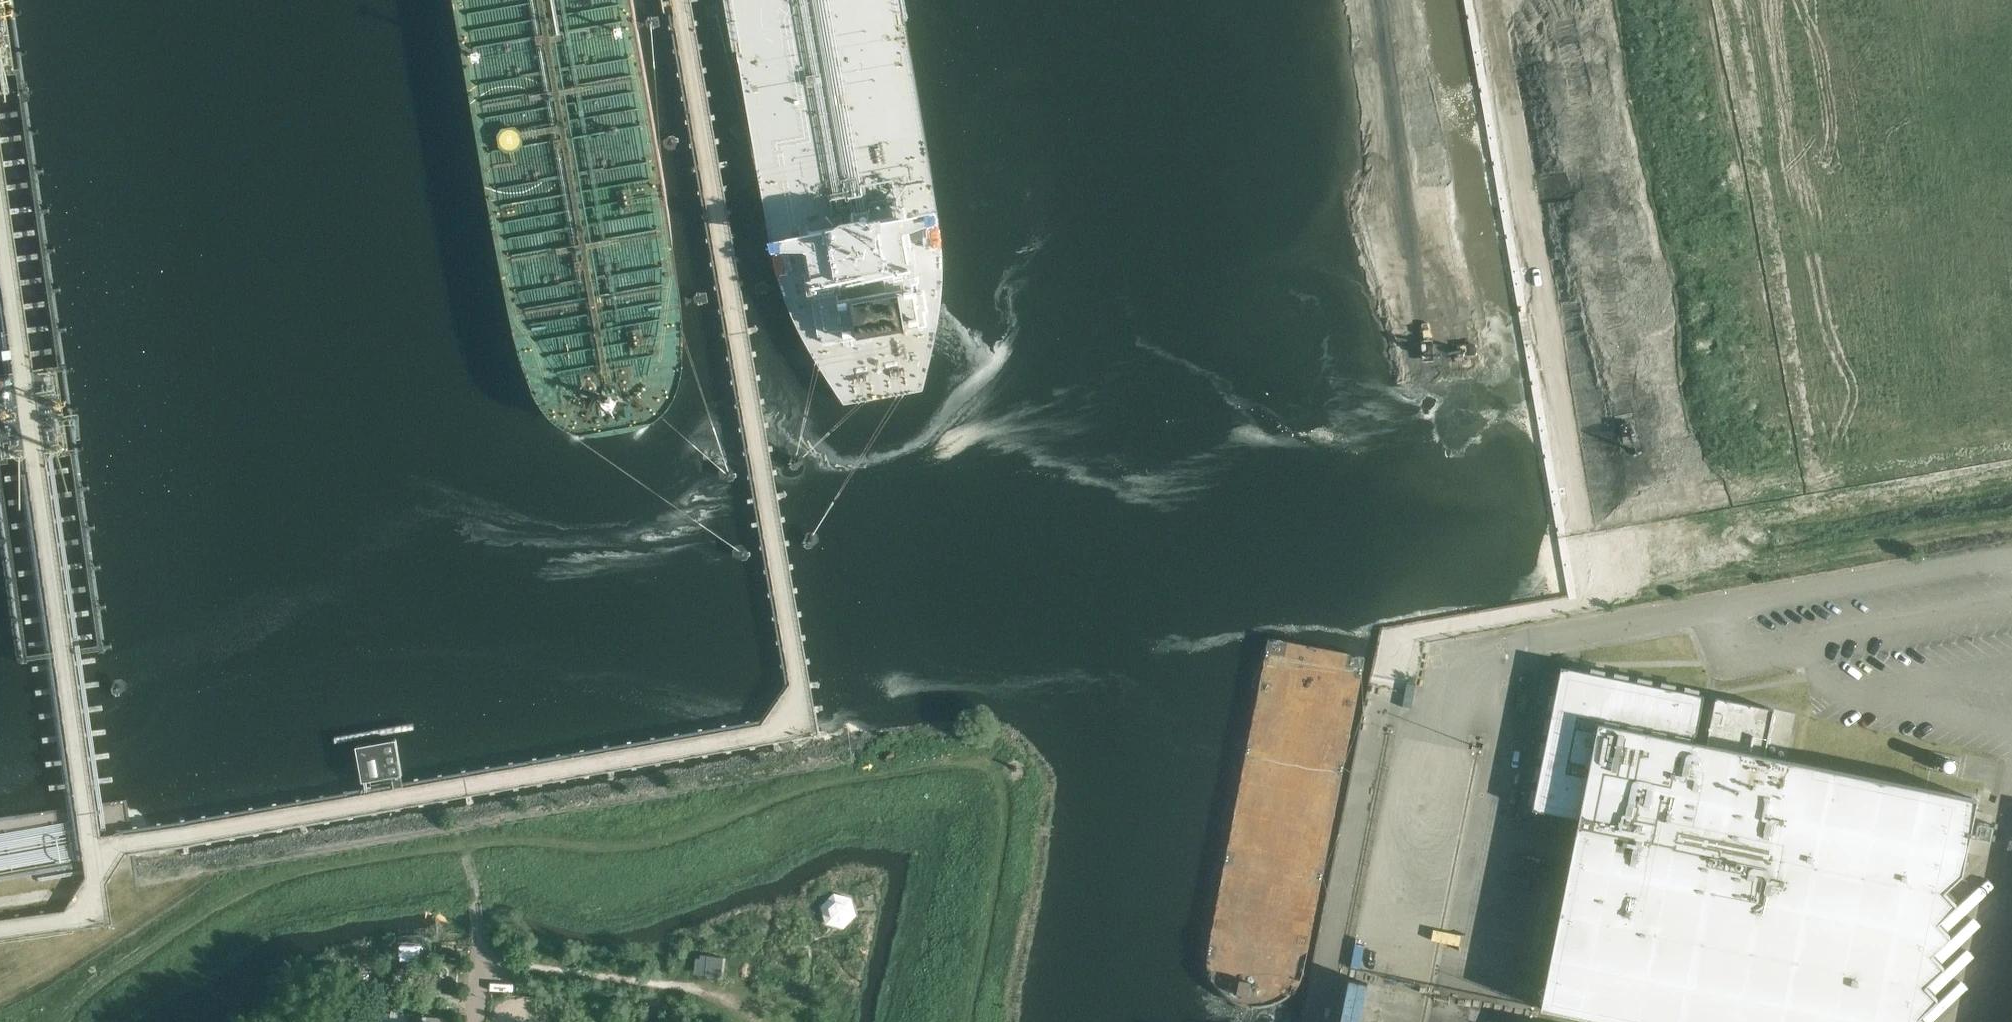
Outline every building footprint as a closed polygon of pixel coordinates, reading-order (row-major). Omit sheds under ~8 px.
[(1962,874),(1977,799),(1765,756),(1774,709),(1716,697),(1707,744),(1695,742),(1704,695),(1585,671),(1584,675),(1581,674),(1577,675),(1570,677),(1567,679),(1565,682),(1562,685),(1561,688),(1560,691),(1556,690),(1532,810),(1579,819),(1541,1008),(1611,1021),(1923,1021),(1918,1017),(1937,999),(1925,985),(1944,967),(1931,954),(1950,936),(1937,923),(1956,904),(1944,891),(1962,874)] [(1779,733),(1782,717),(1774,716),(1771,732),(1779,733)] [(827,919),(844,924),(857,912),(853,894),(835,889),(823,902),(827,919)] [(704,976),(704,971),(721,973),(723,958),(701,956),(700,959),(696,959),(694,975),(704,976)] [(441,1017),(411,1013),(410,1021),(440,1021),(441,1017)]
